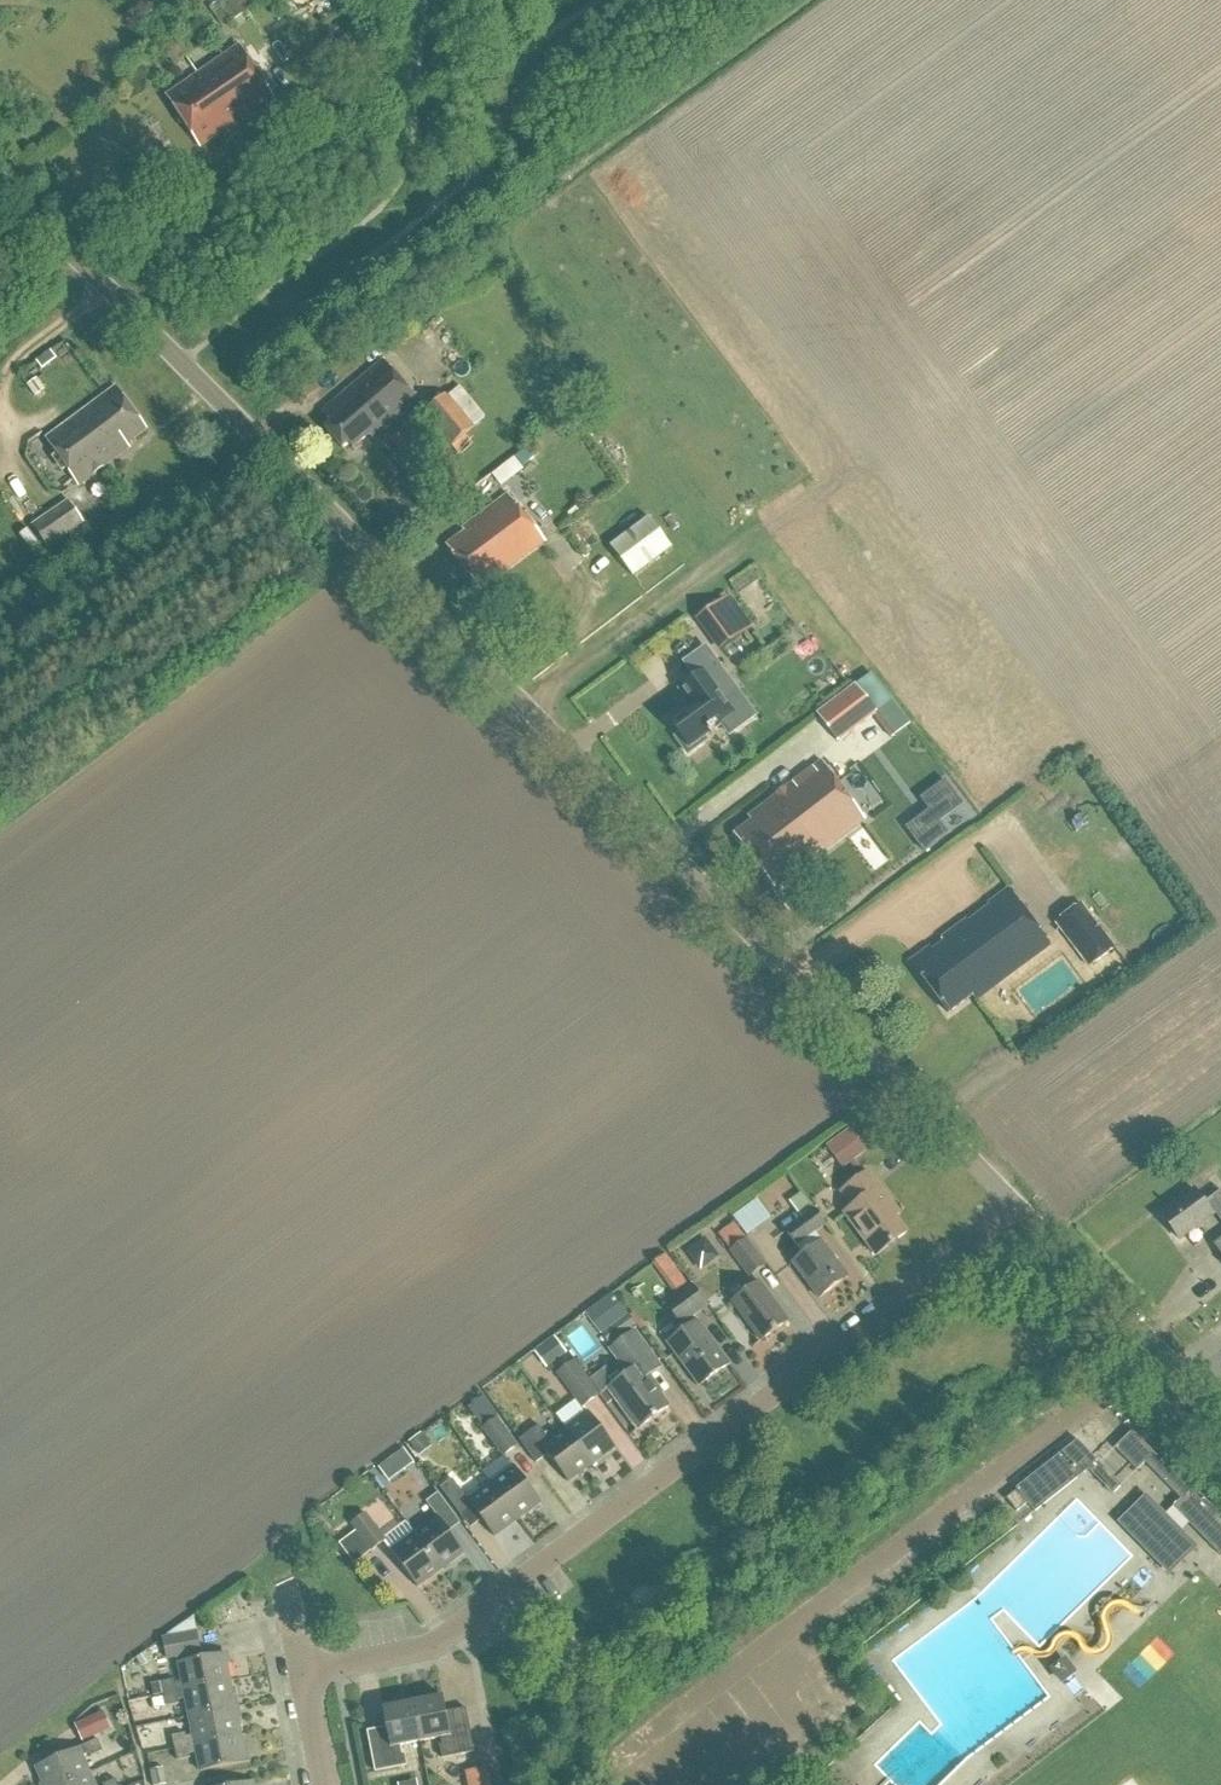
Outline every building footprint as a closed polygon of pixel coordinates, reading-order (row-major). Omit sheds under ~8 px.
[(217,4),(229,22),(245,12),(236,0),(222,0),(217,4)] [(179,42),(165,51),(175,66),(189,57),(179,42)] [(166,97),(200,148),(274,98),(239,47),(166,97)] [(376,443),(421,404),(384,360),(322,412),(332,424),(326,429),(343,449),(348,444),(353,450),(370,436),(376,443)] [(423,415),(451,448),(452,447),(462,458),(482,440),(473,430),(488,417),(459,384),(423,415)] [(127,445),(146,431),(115,389),(46,440),(81,487),(131,450),(127,445)] [(391,441),(400,453),(411,444),(402,432),(391,441)] [(523,456),(494,469),(499,482),(528,469),(523,456)] [(545,543),(509,495),(463,529),(466,533),(449,546),(482,590),(545,543)] [(85,523),(70,501),(32,527),(47,549),(85,523)] [(672,549),(649,517),(610,546),(633,578),(672,549)] [(718,653),(752,628),(745,617),(710,642),(718,653)] [(705,672),(680,690),(690,704),(668,720),(680,735),(676,738),(688,755),(707,741),(704,737),(709,733),(711,736),(716,732),(714,730),(736,714),(705,672)] [(838,743),(877,714),(877,713),(892,702),(872,674),(856,686),(855,685),(816,714),(838,743)] [(865,821),(835,781),(821,762),(748,817),(752,821),(735,834),(776,889),(865,821)] [(907,829),(924,853),(948,835),(940,823),(963,806),(945,783),(921,800),(930,812),(907,829)] [(972,995),(978,1003),(1052,948),(1009,890),(911,962),(949,1013),(972,995)] [(1055,924),(1089,968),(1116,947),(1082,903),(1055,924)] [(850,1130),(832,1143),(848,1165),(850,1163),(855,1171),(860,1168),(854,1160),(866,1152),(850,1130)] [(876,1257),(908,1234),(888,1208),(892,1205),(868,1173),(841,1193),(853,1209),(845,1215),(876,1257)] [(1161,1215),(1180,1241),(1216,1215),(1220,1222),(1220,1192),(1220,1191),(1204,1204),(1194,1190),(1161,1215)] [(802,1220),(787,1232),(805,1255),(793,1264),(819,1299),(848,1278),(816,1234),(826,1226),(815,1211),(802,1194),(789,1203),(802,1220)] [(746,1234),(772,1217),(758,1198),(733,1215),(746,1234)] [(750,1278),(766,1266),(734,1223),(718,1235),(750,1278)] [(666,1283),(680,1273),(666,1254),(653,1264),(666,1283)] [(761,1342),(789,1322),(760,1283),(733,1303),(761,1342)] [(666,1305),(674,1316),(682,1326),(683,1325),(687,1330),(668,1344),(700,1387),(730,1365),(698,1322),(697,1322),(694,1317),(707,1307),(692,1286),(666,1305)] [(628,1316),(602,1335),(608,1344),(635,1325),(628,1316)] [(669,1408),(647,1378),(661,1369),(634,1332),(611,1350),(628,1374),(608,1388),(639,1430),(669,1408)] [(546,1369),(567,1353),(555,1337),(534,1353),(546,1369)] [(556,1373),(582,1408),(600,1395),(574,1359),(556,1373)] [(589,1413),(566,1430),(592,1466),(616,1449),(589,1413)] [(519,1445),(499,1418),(483,1429),(504,1457),(519,1445)] [(592,1466),(566,1430),(550,1441),(539,1426),(520,1441),(537,1464),(549,1456),(569,1484),(592,1466)] [(1137,1470),(1145,1462),(1181,1499),(1173,1507),(1220,1556),(1220,1517),(1204,1499),(1201,1501),(1132,1431),(1115,1448),(1137,1470)] [(420,1456),(432,1447),(421,1433),(409,1443),(420,1456)] [(1112,1495),(1122,1487),(1077,1441),(1016,1490),(1018,1491),(1007,1500),(1017,1512),(1027,1504),(1035,1512),(1088,1470),(1112,1495)] [(403,1473),(415,1463),(405,1449),(393,1459),(403,1473)] [(515,1467),(492,1485),(518,1521),(542,1504),(515,1467)] [(518,1521),(492,1485),(469,1502),(453,1480),(441,1489),(461,1516),(472,1507),(495,1538),(518,1521)] [(1170,1573),(1199,1545),(1147,1492),(1118,1521),(1170,1573)] [(438,1518),(415,1535),(442,1571),(465,1554),(444,1526),(456,1517),(439,1494),(427,1503),(438,1518)] [(352,1524),(357,1531),(339,1544),(355,1565),(373,1552),(386,1542),(366,1514),(352,1524)] [(442,1571),(415,1535),(392,1552),(418,1589),(442,1571)] [(197,1631),(162,1638),(167,1661),(202,1654),(197,1631)] [(179,1663),(182,1679),(182,1682),(176,1684),(175,1680),(161,1683),(164,1695),(231,1681),(225,1654),(179,1663)] [(231,1681),(164,1695),(164,1698),(166,1707),(180,1704),(179,1701),(186,1699),(189,1718),(236,1708),(231,1681)] [(154,1697),(164,1695),(161,1683),(152,1685),(154,1697)] [(155,1709),(166,1707),(164,1698),(153,1700),(155,1709)] [(447,1713),(444,1698),(414,1703),(421,1742),(441,1738),(443,1747),(440,1747),(443,1759),(475,1753),(466,1709),(447,1713)] [(421,1742),(414,1703),(384,1709),(387,1728),(368,1732),(376,1772),(408,1766),(405,1754),(403,1755),(401,1746),(421,1742)] [(236,1708),(189,1718),(193,1736),(186,1738),(186,1734),(172,1737),(175,1749),(242,1735),(236,1708)] [(106,1716),(77,1728),(84,1744),(113,1731),(106,1716)] [(242,1735),(175,1749),(177,1761),(191,1758),(190,1754),(197,1753),(201,1772),(247,1763),(242,1735)] [(44,1784),(67,1784),(91,1775),(85,1761),(104,1752),(99,1740),(37,1768),(44,1784)] [(163,1769),(150,1772),(153,1784),(166,1784),(163,1769)] [(488,1769),(474,1772),(477,1784),(492,1784),(488,1769)] [(91,1775),(67,1784),(96,1784),(91,1775)]
